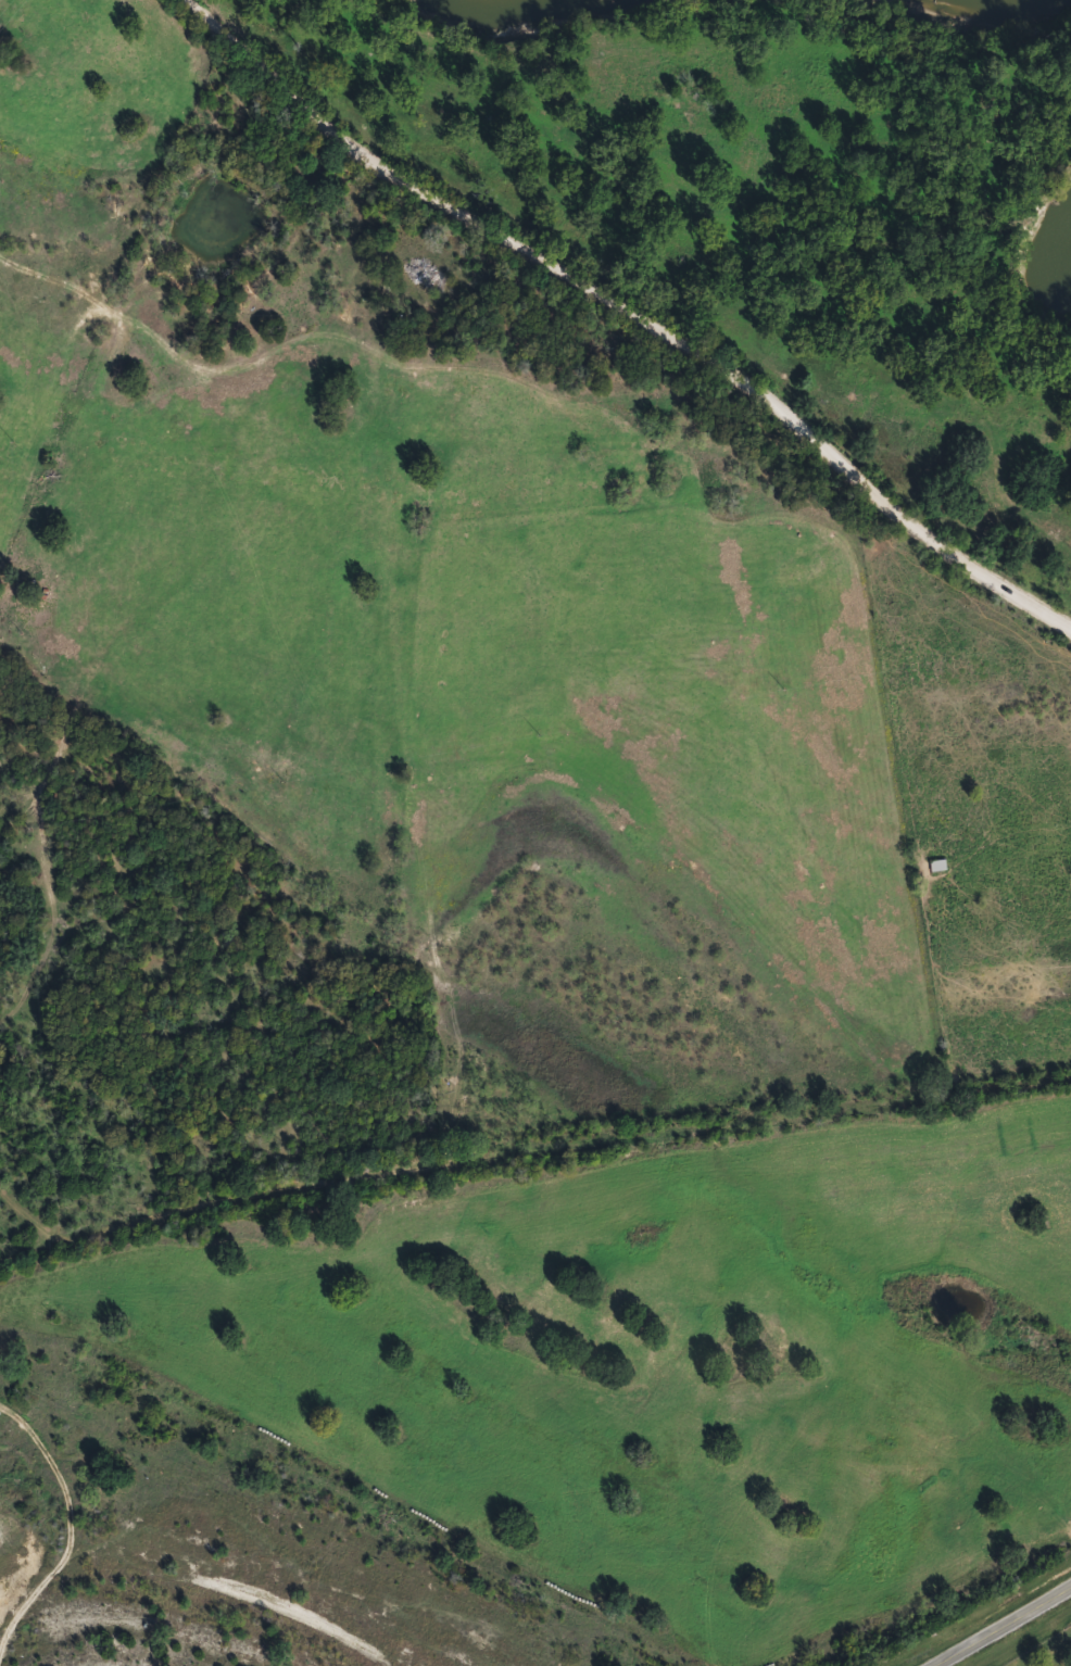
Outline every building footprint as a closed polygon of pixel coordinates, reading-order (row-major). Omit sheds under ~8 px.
[(411,257),(404,275),(437,288),(444,270),(411,257)] [(934,861),(934,870),(949,870),(949,861),(934,861)]
